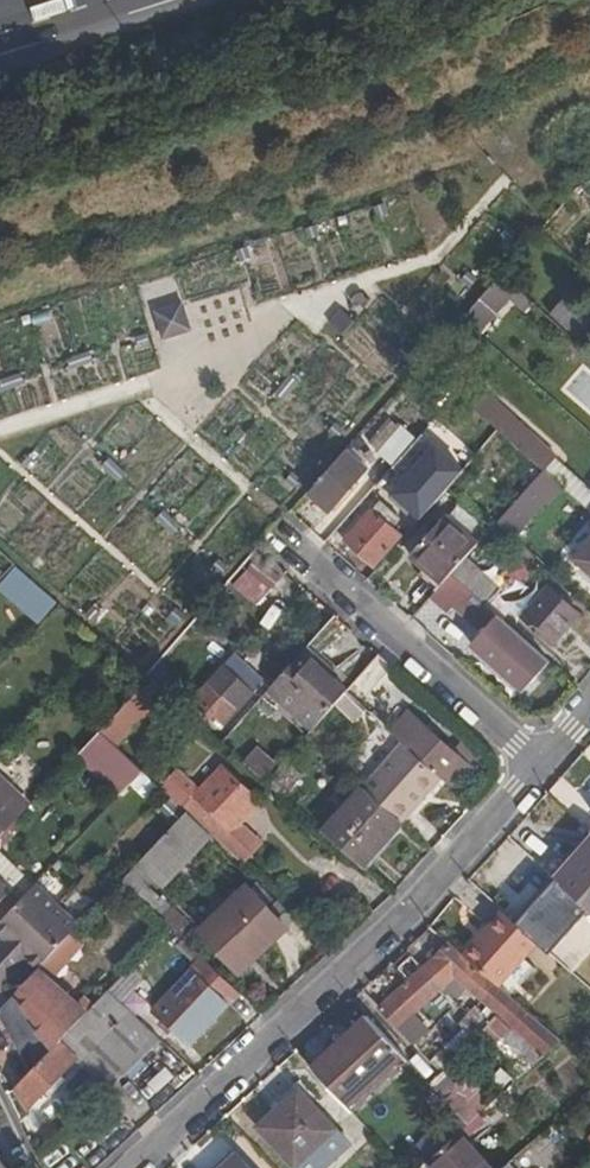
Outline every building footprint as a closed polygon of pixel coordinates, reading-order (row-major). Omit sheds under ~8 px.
[(505,299),(515,288),(501,276),(491,287),(505,299)] [(505,299),(491,287),(461,319),(475,332),(505,299)] [(549,314),(577,339),(589,324),(589,315),(567,294),(549,314)] [(195,329),(185,301),(155,312),(165,340),(195,329)] [(357,322),(346,310),(328,324),(376,384),(417,351),(379,304),(357,322)] [(433,421),(426,435),(460,454),(468,439),(433,421)] [(381,454),(394,465),(416,440),(404,428),(381,454)] [(426,522),(474,469),(443,442),(395,495),(426,522)] [(330,512),(367,471),(347,453),(310,495),(330,512)] [(390,498),(410,476),(398,465),(378,487),(390,498)] [(473,484),(498,507),(512,492),(487,469),(473,484)] [(513,536),(558,486),(542,472),(498,522),(513,536)] [(393,513),(380,501),(345,539),(374,564),(401,534),(386,521),(393,513)] [(412,559),(442,585),(451,575),(466,558),(477,545),(448,518),(412,559)] [(577,557),(589,569),(589,542),(577,557)] [(500,588),(466,558),(451,575),(475,596),(485,605),(500,588)] [(40,625),(62,602),(19,563),(0,583),(0,589),(40,625)] [(466,607),(475,596),(451,575),(442,585),(466,607)] [(577,615),(550,591),(524,619),(552,643),(577,615)] [(546,665),(496,619),(473,644),(524,689),(546,665)] [(338,675),(306,647),(269,691),(313,730),(347,692),(348,691),(335,679),(338,675)] [(191,673),(167,652),(145,677),(149,681),(169,699),(191,673)] [(358,703),(391,667),(379,656),(348,691),(347,692),(358,703)] [(205,703),(191,718),(221,745),(262,698),(225,666),(198,696),(205,703)] [(155,717),(171,700),(169,699),(149,681),(100,733),(110,742),(115,747),(150,711),(155,717)] [(407,712),(390,732),(403,743),(443,779),(454,789),(478,761),(459,743),(452,752),(407,712)] [(90,764),(122,795),(142,773),(115,747),(110,742),(90,764)] [(403,743),(363,788),(364,789),(403,824),(443,779),(403,743)] [(266,779),(280,764),(261,745),(247,759),(266,779)] [(18,757),(7,747),(0,755),(0,763),(7,769),(18,757)] [(306,770),(290,756),(265,783),(282,798),(306,770)] [(221,770),(183,811),(186,814),(203,829),(243,866),(259,848),(238,827),(258,805),(221,770)] [(21,817),(0,779),(0,839),(21,817)] [(362,868),(403,824),(364,789),(323,834),(362,868)] [(137,898),(150,884),(203,829),(186,814),(121,882),(137,898)] [(556,879),(589,910),(589,843),(556,879)] [(12,889),(26,875),(0,850),(0,877),(12,889)] [(551,954),(589,910),(556,879),(552,876),(538,891),(513,920),(539,944),(551,954)] [(0,877),(0,902),(12,889),(0,877)] [(167,900),(150,884),(137,898),(168,927),(177,936),(189,924),(166,902),(167,900)] [(531,884),(505,914),(513,920),(538,891),(531,884)] [(36,974),(41,968),(76,930),(54,909),(33,890),(0,925),(0,941),(3,944),(0,946),(0,988),(23,963),(36,974)] [(280,926),(248,893),(207,933),(237,966),(280,926)] [(466,958),(500,987),(539,944),(513,920),(505,914),(466,958)] [(480,1061),(502,1039),(511,1029),(543,1057),(562,1041),(500,987),(466,958),(451,945),(423,971),(382,1011),(399,1030),(443,990),(449,984),(461,995),(466,991),(484,1007),(481,1012),(476,1007),(469,1015),(460,1025),(474,1039),(466,1047),(480,1061)] [(390,965),(408,984),(423,970),(405,951),(390,965)] [(194,970),(226,1000),(235,990),(203,960),(194,970)] [(2,1009),(33,1070),(86,1013),(41,968),(36,974),(35,974),(2,1009)] [(110,992),(123,1005),(146,982),(132,968),(110,992)] [(226,1000),(194,970),(156,1012),(190,1044),(229,1003),(226,1000)] [(109,1090),(160,1039),(129,1010),(127,1013),(108,995),(21,1086),(32,1110),(78,1061),(109,1090)] [(367,1018),(313,1069),(348,1107),(403,1056),(367,1018)] [(502,1039),(533,1066),(543,1057),(511,1029),(502,1039)] [(408,1062),(403,1056),(348,1107),(353,1113),(408,1062)] [(156,1108),(185,1085),(171,1067),(141,1090),(156,1108)] [(429,1084),(444,1100),(459,1085),(445,1070),(429,1084)] [(444,1100),(457,1114),(468,1125),(496,1100),(471,1074),(459,1085),(444,1100)] [(283,1106),(259,1129),(294,1167),(296,1167),(337,1130),(307,1099),(312,1094),(300,1082),(280,1103),(283,1106)] [(427,1141),(437,1152),(460,1132),(468,1125),(457,1114),(427,1141)] [(435,1167),(492,1167),(460,1132),(437,1152),(428,1161),(435,1167)] [(235,1154),(220,1167),(247,1167),(235,1154)]
